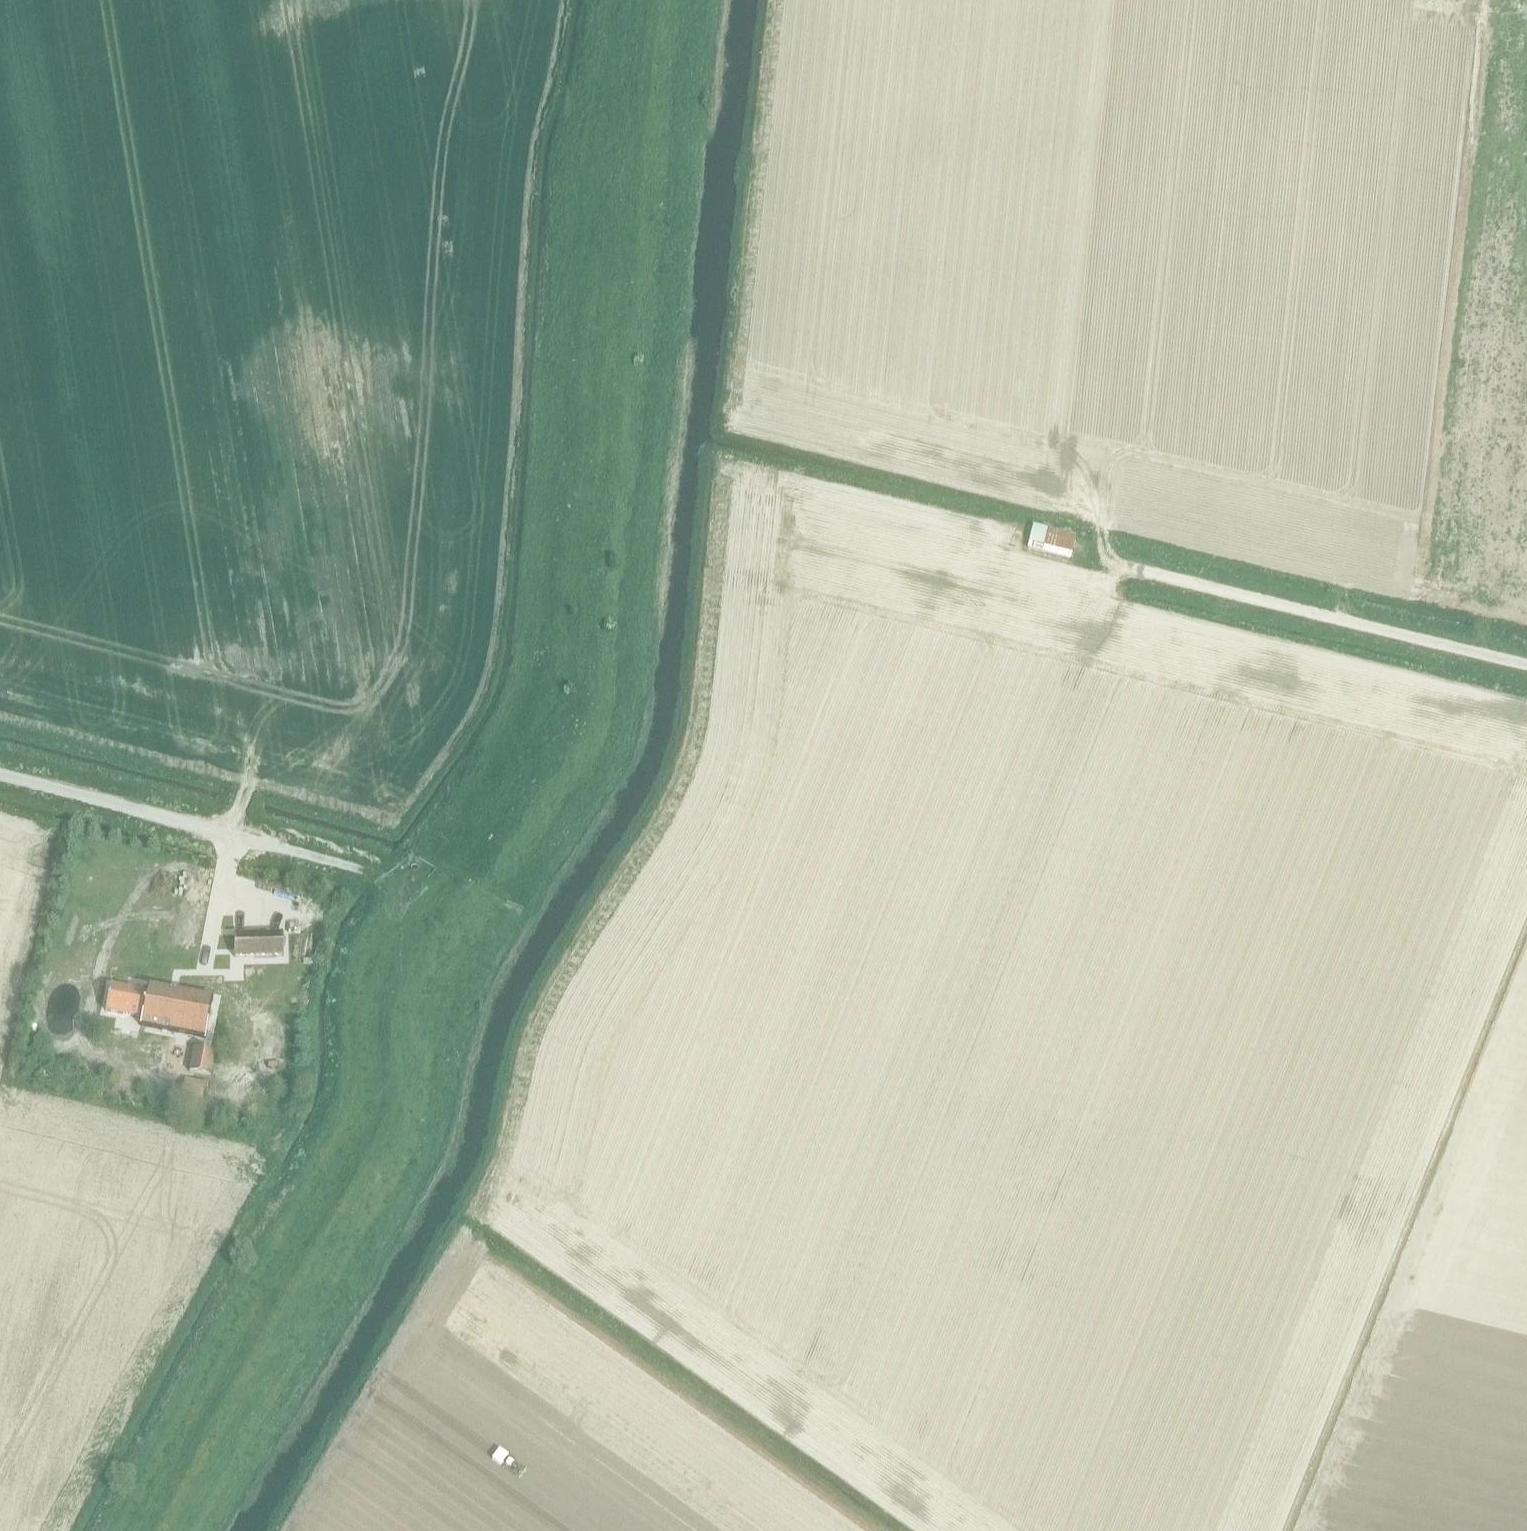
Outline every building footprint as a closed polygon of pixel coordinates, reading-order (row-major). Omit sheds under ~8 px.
[(1033,526),(1027,548),(1071,559),(1076,537),(1033,526)] [(232,933),(233,955),(283,953),(282,931),(232,933)] [(144,1016),(149,991),(112,984),(107,1009),(144,1016)] [(150,984),(149,991),(144,1016),(142,1024),(203,1036),(204,1029),(243,1036),(249,1002),(150,984)] [(190,1070),(211,1075),(216,1051),(195,1047),(190,1070)]
